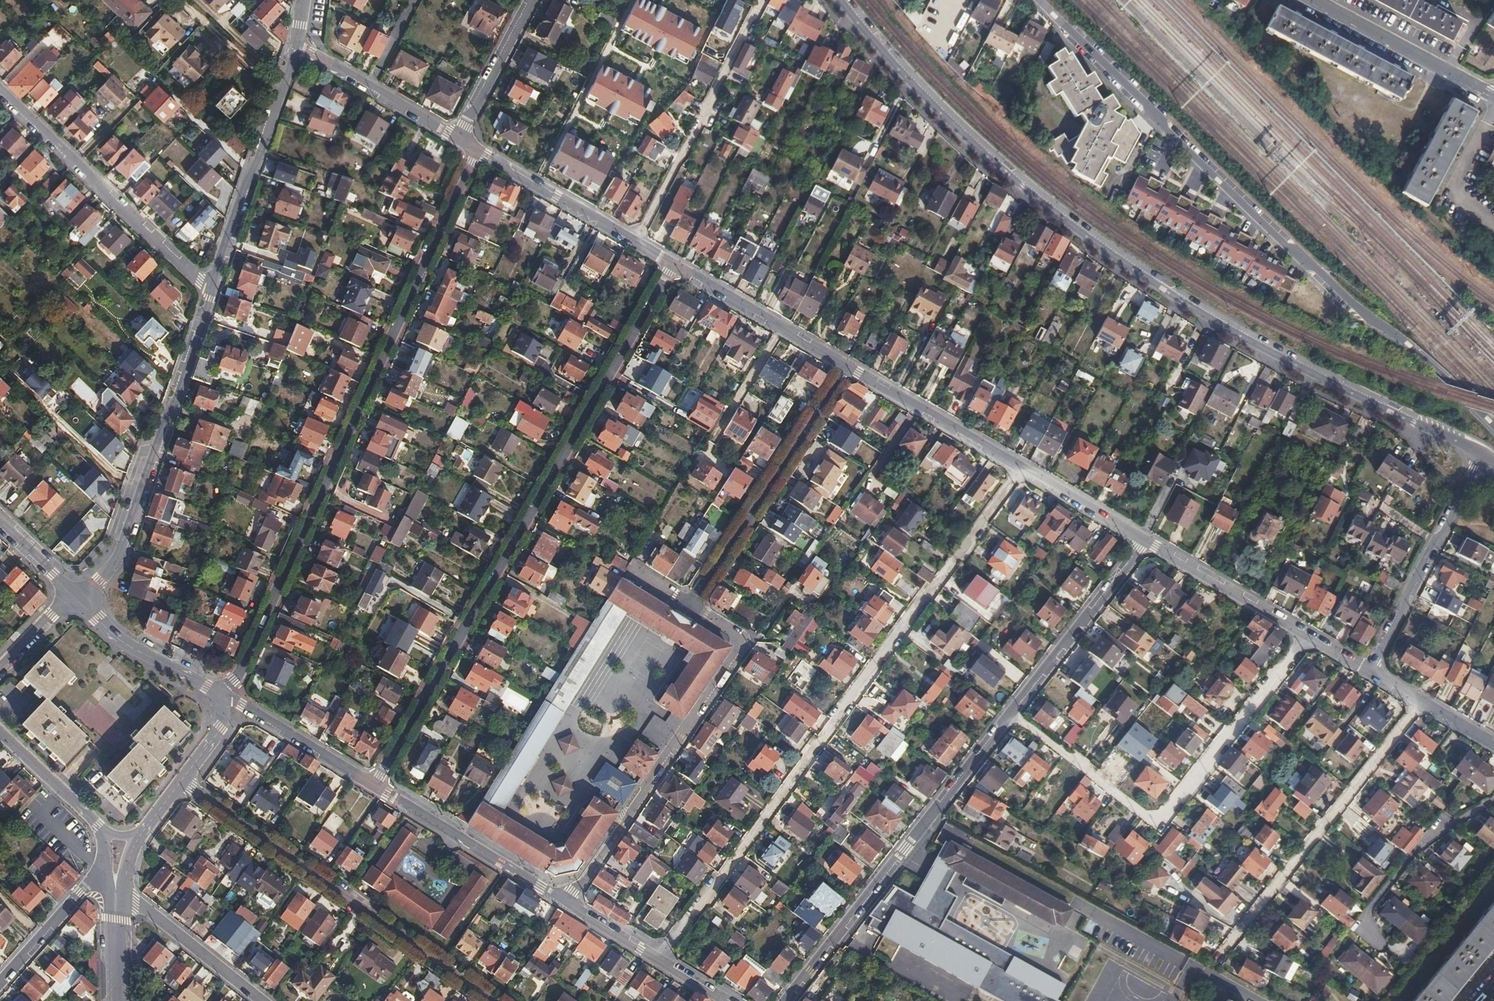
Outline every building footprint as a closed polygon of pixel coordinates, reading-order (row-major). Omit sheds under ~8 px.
[(133,28),(148,11),(137,0),(103,0),(133,28)] [(215,9),(224,0),(205,0),(215,9)] [(271,0),(258,0),(254,4),(258,7),(253,13),(266,26),(281,10),(276,5),(271,0)] [(360,9),(365,0),(344,0),(360,9)] [(488,33),(492,25),(500,10),(500,9),(483,0),(475,16),(471,25),(488,33)] [(555,0),(537,34),(553,42),(562,26),(571,9),(555,0)] [(703,29),(648,0),(637,0),(622,28),(686,62),(703,29)] [(724,31),(729,33),(738,16),(737,15),(744,1),(741,0),(726,0),(714,26),(724,31)] [(786,0),(771,0),(768,5),(780,12),(786,0)] [(798,8),(801,4),(795,0),(786,0),(780,12),(777,18),(790,25),(798,8)] [(970,17),(987,26),(1000,2),(996,0),(981,0),(977,9),(975,8),(970,17)] [(1394,9),(1414,19),(1450,39),(1459,20),(1436,7),(1422,0),(1377,0),(1394,9)] [(231,11),(237,17),(247,7),(241,1),(231,11)] [(906,4),(902,12),(906,17),(911,9),(906,4)] [(797,32),(815,41),(823,25),(806,16),(808,13),(798,8),(790,25),(787,30),(796,34),(797,32)] [(1277,8),(1266,28),(1327,61),(1360,79),(1400,100),(1411,79),(1363,54),(1302,21),(1277,8)] [(1224,9),(1221,15),(1233,21),(1236,15),(1224,9)] [(500,10),(492,25),(496,27),(504,12),(500,10)] [(597,19),(613,27),(617,19),(601,11),(597,19)] [(1492,13),(1486,23),(1493,28),(1493,11),(1492,13)] [(165,13),(147,31),(156,40),(158,38),(170,48),(185,32),(165,13)] [(264,30),(268,27),(266,26),(253,13),(250,17),(254,21),(250,26),(242,34),(242,35),(256,48),(269,34),(264,30)] [(359,53),(371,29),(346,15),(340,25),(345,28),(338,39),(339,42),(359,53)] [(254,21),(250,17),(245,21),(250,26),(254,21)] [(1021,29),(998,17),(997,18),(989,34),(1012,46),(1014,43),(1019,34),(1021,29)] [(1039,34),(1042,29),(1028,22),(1025,26),(1023,25),(1021,29),(1019,34),(1021,35),(1038,45),(1043,36),(1039,34)] [(272,30),(285,42),(287,31),(279,23),(272,30)] [(714,26),(711,32),(721,37),(724,31),(714,26)] [(388,37),(374,29),(363,48),(371,52),(372,52),(378,56),(388,37)] [(109,45),(113,39),(104,33),(101,39),(109,45)] [(26,45),(30,50),(38,43),(33,38),(26,45)] [(764,38),(762,43),(777,48),(778,42),(764,38)] [(743,49),(732,69),(731,71),(748,79),(751,72),(743,69),(753,48),(756,45),(747,40),(746,42),(743,49)] [(0,46),(0,63),(6,68),(19,55),(5,41),(0,46)] [(190,46),(172,65),(192,84),(207,67),(196,57),(199,54),(198,53),(198,50),(194,46),(191,46),(190,46)] [(1051,50),(1044,46),(1030,73),(1037,77),(1051,50)] [(557,62),(529,47),(518,68),(546,82),(557,62)] [(839,48),(827,72),(836,76),(839,69),(844,71),(849,60),(845,58),(848,53),(839,48)] [(806,64),(804,63),(800,71),(802,72),(819,80),(832,54),(823,50),(821,55),(813,51),(806,64)] [(1117,132),(1124,119),(1112,113),(1118,108),(1110,96),(1101,102),(1093,90),(1099,85),(1092,73),(1085,77),(1070,54),(1067,56),(1063,50),(1053,55),(1057,62),(1047,68),(1054,80),(1046,85),(1053,97),(1059,93),(1075,118),(1080,115),(1086,123),(1079,136),(1069,142),(1063,134),(1045,145),(1050,152),(1053,150),(1057,157),(1061,155),(1067,164),(1069,163),(1074,166),(1071,170),(1077,176),(1100,188),(1107,175),(1103,172),(1112,156),(1124,163),(1136,143),(1117,132)] [(401,52),(391,71),(417,85),(427,65),(401,52)] [(30,61),(7,85),(8,85),(20,97),(42,74),(43,73),(46,70),(51,65),(56,60),(57,59),(51,54),(42,64),(39,61),(34,65),(30,61)] [(704,61),(707,56),(702,54),(692,76),(708,84),(715,70),(712,69),(703,64),(704,61)] [(854,60),(845,79),(859,86),(868,67),(854,60)] [(112,74),(97,61),(93,65),(108,79),(112,74)] [(637,124),(654,91),(603,64),(586,98),(637,124)] [(789,84),(794,87),(798,80),(782,72),(770,97),(769,96),(765,104),(777,110),(780,104),(780,103),(789,84)] [(115,78),(124,86),(128,81),(120,73),(115,78)] [(438,77),(427,97),(450,109),(461,88),(438,77)] [(107,79),(98,89),(109,100),(116,106),(119,103),(122,106),(128,99),(125,95),(107,79)] [(794,87),(791,93),(798,97),(805,83),(798,79),(798,80),(794,87)] [(42,80),(30,92),(44,105),(55,93),(42,80)] [(514,91),(511,97),(524,104),(532,88),(516,80),(511,89),(514,91)] [(231,85),(214,103),(228,117),(246,99),(231,85)] [(336,114),(338,115),(348,97),(326,85),(315,103),(325,108),(336,114)] [(142,103),(143,103),(160,119),(163,122),(178,106),(157,86),(142,103)] [(69,88),(49,110),(62,122),(82,100),(69,88)] [(98,89),(92,95),(103,106),(109,100),(98,89)] [(683,108),(685,108),(693,97),(683,90),(673,102),(683,108)] [(853,111),(859,98),(853,95),(847,108),(853,111)] [(987,95),(985,99),(1005,117),(1007,112),(987,95)] [(821,101),(813,96),(807,106),(807,107),(816,112),(821,101)] [(865,98),(855,117),(879,129),(888,110),(865,98)] [(139,99),(132,106),(136,110),(143,103),(142,103),(139,99)] [(733,110),(729,118),(740,124),(747,128),(758,107),(750,103),(743,99),(737,112),(733,110)] [(1423,154),(1402,194),(1426,206),(1456,148),(1475,113),(1451,100),(1423,154)] [(673,102),(668,107),(678,115),(683,108),(673,102)] [(82,106),(74,115),(77,117),(67,128),(80,140),(83,136),(92,127),(98,120),(89,112),(88,112),(82,106)] [(334,119),(336,114),(325,108),(323,111),(314,109),(309,126),(330,133),(334,119)] [(366,111),(355,132),(375,143),(386,123),(366,111)] [(662,112),(649,123),(660,136),(663,137),(675,126),(662,112)] [(498,125),(502,128),(507,118),(503,116),(498,125)] [(507,118),(502,128),(499,134),(508,139),(509,140),(510,141),(511,142),(512,142),(514,142),(517,143),(525,127),(508,118),(507,118)] [(898,119),(889,136),(916,150),(922,139),(910,133),(913,126),(898,119)] [(1127,121),(1124,119),(1117,132),(1136,143),(1139,136),(1130,120),(1127,121)] [(731,142),(739,147),(749,153),(759,135),(747,128),(740,124),(731,142)] [(92,127),(83,136),(88,141),(97,132),(92,127)] [(0,142),(0,145),(15,159),(28,145),(12,130),(0,142)] [(598,190),(615,158),(567,133),(550,165),(598,190)] [(233,134),(225,143),(241,157),(247,149),(241,143),(242,141),(233,134)] [(112,136),(99,148),(104,153),(102,156),(110,164),(125,148),(112,136)] [(647,136),(638,152),(653,161),(658,153),(660,154),(664,146),(647,136)] [(211,139),(197,154),(201,158),(211,168),(225,153),(211,139)] [(726,144),(720,154),(728,159),(734,149),(726,144)] [(132,149),(115,166),(127,177),(143,159),(132,149)] [(841,150),(831,170),(860,185),(862,183),(867,172),(860,168),(863,162),(841,150)] [(48,166),(33,151),(20,165),(36,180),(48,166)] [(409,179),(417,183),(420,178),(427,182),(438,165),(420,155),(410,171),(406,178),(409,179)] [(398,156),(390,170),(393,172),(399,175),(403,167),(407,161),(398,156)] [(205,192),(220,176),(211,168),(201,158),(186,174),(205,192)] [(279,162),(273,179),(285,183),(289,184),(295,167),(279,162)] [(1176,162),(1170,169),(1180,178),(1186,172),(1176,162)] [(1,175),(3,177),(6,180),(16,170),(18,168),(13,163),(1,175)] [(18,168),(16,170),(31,185),(36,180),(20,165),(18,168)] [(410,171),(403,167),(399,175),(406,178),(410,171)] [(751,171),(743,186),(761,195),(769,180),(751,171)] [(43,194),(59,177),(54,172),(38,189),(43,194)] [(393,172),(391,175),(406,184),(409,179),(406,178),(399,175),(393,172)] [(316,193),(344,202),(345,199),(354,179),(336,173),(333,181),(338,183),(336,187),(333,194),(318,189),(316,193)] [(388,174),(379,191),(399,200),(408,185),(406,184),(391,175),(388,174)] [(876,175),(868,190),(892,203),(901,185),(889,178),(887,181),(876,175)] [(474,198),(480,201),(494,207),(496,202),(498,198),(502,188),(505,182),(495,177),(488,192),(491,193),(489,198),(477,192),(474,198)] [(613,177),(603,194),(616,202),(627,185),(613,177)] [(145,178),(133,191),(145,202),(161,185),(155,179),(150,184),(145,178)] [(1138,178),(1126,202),(1151,212),(1150,213),(1180,229),(1179,231),(1209,246),(1208,248),(1238,264),(1237,265),(1269,282),(1270,280),(1282,286),(1288,274),(1276,268),(1278,265),(1256,254),(1259,249),(1250,244),(1252,240),(1239,233),(1237,237),(1228,233),(1230,231),(1220,226),(1222,222),(1209,215),(1207,219),(1199,214),(1200,213),(1190,208),(1192,203),(1180,197),(1178,201),(1169,197),(1170,194),(1161,189),(1163,185),(1150,179),(1148,183),(1138,178)] [(65,181),(51,196),(69,213),(83,198),(65,181)] [(289,184),(285,183),(276,211),(295,217),(304,189),(289,184)] [(632,183),(618,207),(632,216),(642,200),(634,195),(638,187),(632,183)] [(507,190),(502,188),(498,198),(510,204),(517,189),(508,185),(507,190)] [(1005,192),(992,185),(984,200),(988,202),(987,204),(992,207),(994,205),(997,207),(1005,193),(1005,192)] [(26,200),(12,186),(6,193),(9,196),(4,202),(14,212),(26,200)] [(681,186),(665,219),(676,225),(681,215),(692,192),(681,186)] [(830,193),(815,186),(803,211),(810,214),(817,218),(830,193)] [(161,187),(147,202),(166,219),(180,204),(161,187)] [(480,187),(477,192),(489,198),(491,193),(488,192),(480,187)] [(960,201),(950,219),(965,226),(974,209),(976,205),(970,201),(975,191),(967,187),(960,201)] [(933,191),(928,188),(920,203),(925,206),(933,191)] [(938,189),(927,210),(944,219),(954,198),(938,189)] [(1115,190),(1110,202),(1116,205),(1122,193),(1115,190)] [(997,212),(1011,219),(1019,203),(1005,196),(997,212)] [(413,206),(434,216),(437,209),(422,202),(421,203),(416,200),(413,206)] [(480,201),(467,231),(481,237),(484,232),(490,234),(502,211),(498,209),(494,207),(480,201)] [(214,220),(218,214),(207,203),(189,223),(199,232),(205,226),(208,230),(216,222),(214,220)] [(399,207),(397,212),(402,215),(400,220),(416,227),(423,212),(406,205),(404,209),(399,207)] [(518,225),(518,227),(545,241),(547,237),(545,235),(553,220),(528,206),(521,220),(518,225)] [(79,239),(85,244),(94,236),(100,229),(95,225),(100,219),(87,207),(70,224),(75,229),(82,236),(79,239)] [(383,216),(365,208),(362,215),(380,223),(383,216)] [(817,218),(810,214),(807,221),(814,225),(817,218)] [(676,225),(670,237),(684,245),(695,222),(681,215),(676,225)] [(521,220),(512,216),(510,221),(518,225),(521,220)] [(1011,220),(1003,216),(996,230),(1004,234),(1010,222),(1011,220)] [(702,221),(688,248),(707,258),(707,257),(716,239),(721,231),(702,221)] [(100,229),(94,236),(115,256),(129,241),(114,227),(112,228),(106,222),(100,229)] [(266,222),(258,246),(275,252),(279,238),(285,240),(288,229),(266,222)] [(579,236),(555,222),(548,236),(571,250),(579,236)] [(1036,226),(1027,244),(1041,252),(1050,234),(1050,233),(1036,226)] [(405,251),(415,230),(410,229),(409,231),(402,228),(399,233),(390,229),(386,236),(392,238),(388,248),(400,254),(402,250),(405,251)] [(721,231),(716,239),(728,245),(734,234),(722,228),(721,231)] [(898,236),(907,238),(909,230),(900,228),(898,236)] [(77,241),(79,239),(82,236),(75,229),(70,234),(70,238),(74,241),(77,241)] [(460,234),(449,259),(470,268),(476,254),(472,252),(476,241),(460,234)] [(741,234),(726,265),(730,267),(729,269),(730,272),(735,275),(739,273),(742,274),(749,259),(752,260),(757,249),(760,244),(741,234)] [(1052,234),(1042,254),(1055,260),(1058,255),(1060,256),(1064,248),(1063,248),(1066,242),(1052,234)] [(882,240),(905,252),(907,248),(884,235),(882,240)] [(716,239),(707,257),(716,261),(717,259),(724,262),(731,247),(728,245),(716,239)] [(1002,239),(992,257),(1008,265),(1017,247),(1002,239)] [(595,244),(584,263),(603,274),(613,254),(595,244)] [(854,245),(843,266),(852,271),(854,269),(864,274),(874,256),(854,245)] [(361,247),(351,270),(368,277),(372,268),(383,272),(388,259),(361,247)] [(287,254),(283,266),(295,270),(296,264),(309,269),(315,253),(302,249),(299,258),(287,254)] [(753,263),(744,280),(758,287),(766,270),(773,257),(757,249),(752,260),(751,262),(753,263)] [(333,255),(324,251),(319,263),(328,267),(333,255)] [(141,254),(127,269),(133,274),(128,279),(136,287),(155,266),(141,254)] [(283,266),(247,254),(239,277),(240,278),(237,287),(244,290),(244,293),(252,296),(257,284),(255,283),(261,267),(278,273),(277,276),(300,284),(304,273),(295,270),(283,266)] [(1082,262),(1066,254),(1056,271),(1072,279),(1082,262)] [(620,256),(611,273),(634,286),(638,278),(637,276),(642,265),(628,257),(627,260),(620,256)] [(950,265),(944,277),(943,280),(955,286),(958,280),(956,278),(964,263),(954,257),(950,265)] [(91,271),(80,259),(75,265),(86,276),(91,271)] [(940,260),(934,272),(944,277),(950,265),(940,260)] [(1077,294),(1087,299),(1099,276),(1092,273),(1095,268),(1084,262),(1073,283),(1081,287),(1077,294)] [(319,263),(315,274),(324,278),(328,267),(319,263)] [(533,282),(556,294),(558,290),(564,280),(558,276),(560,272),(543,263),(533,282)] [(438,293),(456,300),(458,301),(467,279),(448,271),(438,293)] [(770,275),(763,288),(768,290),(775,278),(770,275)] [(353,278),(351,277),(347,286),(349,287),(341,306),(347,309),(352,311),(361,315),(365,306),(364,305),(368,296),(370,297),(374,287),(355,279),(353,278)] [(515,277),(511,286),(520,291),(524,282),(515,277)] [(779,300),(796,309),(807,288),(790,279),(779,300)] [(966,292),(972,296),(974,293),(979,283),(973,280),(966,292)] [(164,282),(151,295),(165,308),(178,295),(164,282)] [(796,309),(796,310),(811,318),(825,290),(810,282),(807,288),(796,309)] [(1051,282),(1045,293),(1051,296),(1057,285),(1051,282)] [(521,288),(520,291),(518,294),(525,298),(528,292),(521,288)] [(921,289),(911,308),(934,321),(946,298),(936,293),(935,296),(921,289)] [(556,294),(549,305),(559,310),(560,308),(566,298),(567,295),(558,290),(556,294)] [(680,290),(670,309),(687,319),(698,301),(680,290)] [(438,293),(431,310),(428,309),(426,315),(445,324),(456,300),(438,293)] [(249,302),(229,295),(223,314),(243,320),(249,302)] [(560,308),(571,314),(581,320),(592,302),(581,296),(576,304),(566,298),(560,308)] [(511,307),(514,302),(501,297),(499,302),(511,307)] [(63,298),(56,307),(69,319),(77,310),(63,298)] [(1144,300),(1135,317),(1150,325),(1159,308),(1144,300)] [(98,314),(87,304),(83,309),(94,319),(98,314)] [(711,330),(721,312),(707,304),(697,322),(711,330)] [(480,319),(486,322),(488,323),(491,315),(469,306),(467,311),(481,317),(480,319)] [(511,308),(506,317),(519,324),(524,315),(511,308)] [(582,323),(584,325),(607,338),(611,330),(590,318),(593,314),(595,310),(591,308),(582,323)] [(352,311),(341,338),(360,347),(372,320),(362,315),(361,315),(352,311)] [(735,320),(721,312),(711,330),(724,338),(735,320)] [(619,313),(615,319),(622,323),(624,324),(627,318),(619,313)] [(846,315),(838,331),(839,332),(838,333),(843,336),(844,335),(846,335),(847,333),(853,336),(863,317),(857,314),(854,320),(846,315)] [(486,322),(479,335),(494,341),(504,320),(491,315),(488,323),(486,322)] [(582,323),(570,317),(568,321),(565,319),(563,323),(565,325),(557,339),(574,349),(584,330),(583,328),(584,325),(582,323)] [(168,334),(151,318),(135,336),(148,349),(157,340),(159,343),(168,334)] [(551,318),(544,331),(554,336),(560,323),(551,318)] [(1113,322),(1105,318),(1095,337),(1118,349),(1121,343),(1128,330),(1121,326),(1113,322)] [(622,323),(615,319),(612,325),(619,329),(622,323)] [(1014,323),(1013,322),(1011,327),(1023,333),(1026,329),(1014,323)] [(1041,343),(1048,347),(1059,326),(1052,322),(1048,330),(1041,343)] [(425,323),(417,341),(439,350),(447,333),(425,323)] [(295,324),(292,333),(287,346),(286,349),(301,356),(312,331),(295,324)] [(760,340),(734,326),(723,344),(730,348),(726,356),(737,363),(742,355),(749,359),(760,340)] [(1042,327),(1035,340),(1041,343),(1048,330),(1042,327)] [(276,328),(271,341),(273,342),(287,346),(292,333),(276,328)] [(682,328),(676,339),(682,343),(684,340),(688,332),(682,328)] [(659,329),(650,344),(659,349),(663,351),(667,353),(676,339),(659,329)] [(873,331),(865,345),(874,350),(881,336),(873,331)] [(688,332),(684,340),(689,343),(693,335),(688,332)] [(511,350),(533,362),(543,345),(521,333),(511,350)] [(934,333),(922,354),(937,362),(947,344),(948,341),(934,333)] [(947,344),(937,362),(951,370),(967,341),(966,341),(952,333),(948,341),(947,344)] [(889,334),(879,353),(894,361),(898,352),(902,354),(907,344),(889,334)] [(1164,334),(1155,351),(1176,363),(1186,344),(1176,339),(1175,340),(1164,334)] [(478,335),(475,342),(490,348),(491,346),(494,341),(479,335),(478,335)] [(1208,340),(1207,340),(1202,337),(1193,356),(1192,357),(1197,360),(1217,371),(1228,350),(1208,340)] [(287,346),(273,342),(269,354),(282,358),(286,349),(287,346)] [(598,358),(601,349),(586,343),(582,352),(598,358)] [(200,357),(192,378),(209,384),(211,378),(210,375),(208,374),(212,362),(220,365),(219,367),(238,373),(245,353),(226,346),(224,349),(215,346),(213,352),(209,350),(206,359),(200,357)] [(360,357),(338,348),(335,353),(342,356),(334,371),(350,378),(360,357)] [(1125,348),(1115,368),(1133,377),(1144,357),(1125,348)] [(414,349),(407,366),(422,373),(429,356),(414,349)] [(649,351),(644,359),(655,366),(663,351),(659,349),(655,354),(649,351)] [(588,365),(570,354),(560,372),(569,378),(571,376),(579,380),(588,365)] [(761,371),(761,372),(782,384),(793,365),(786,360),(784,362),(772,354),(761,371)] [(136,357),(124,369),(139,384),(147,375),(142,371),(147,366),(136,357)] [(278,369),(280,363),(280,362),(268,358),(266,364),(278,369)] [(967,366),(969,361),(964,358),(948,386),(951,388),(954,389),(960,392),(956,399),(963,402),(975,379),(965,374),(969,367),(967,366)] [(644,359),(632,381),(650,391),(662,369),(655,366),(644,359)] [(805,364),(801,362),(795,372),(799,375),(805,364)] [(799,375),(818,387),(825,376),(805,364),(799,375)] [(1264,367),(1258,378),(1265,381),(1271,370),(1264,367)] [(334,371),(330,369),(320,391),(339,400),(350,378),(334,371)] [(394,389),(406,395),(412,397),(421,377),(402,369),(394,389)] [(1078,370),(1076,375),(1091,382),(1093,377),(1078,370)] [(131,378),(124,372),(109,389),(116,395),(117,394),(129,405),(142,391),(130,380),(131,378)] [(524,373),(521,379),(528,383),(531,377),(524,373)] [(481,377),(476,374),(473,380),(478,383),(481,377)] [(1207,389),(1192,380),(1178,406),(1194,414),(1207,389)] [(9,389),(0,381),(0,399),(9,389)] [(618,381),(616,385),(623,390),(625,385),(618,381)] [(788,383),(781,394),(788,399),(795,387),(788,383)] [(850,385),(833,411),(851,423),(864,403),(860,400),(867,389),(857,383),(850,385)] [(1257,385),(1249,401),(1265,410),(1273,394),(1257,385)] [(1216,386),(1207,404),(1231,416),(1240,398),(1216,386)] [(200,387),(194,403),(211,409),(216,393),(200,387)] [(463,387),(459,394),(464,397),(468,390),(463,387)] [(394,389),(391,388),(386,401),(401,408),(406,395),(394,389)] [(542,388),(534,403),(550,413),(558,398),(542,388)] [(989,397),(981,412),(988,416),(987,419),(1006,429),(1015,413),(993,402),(999,390),(994,388),(989,397)] [(978,389),(969,407),(979,413),(989,395),(978,389)] [(573,393),(567,390),(562,400),(567,403),(573,393)] [(1293,398),(1279,390),(1269,408),(1284,416),(1293,398)] [(304,411),(303,414),(317,420),(319,415),(330,420),(338,405),(321,398),(322,396),(311,391),(302,410),(304,411)] [(721,411),(724,405),(703,393),(700,399),(721,411)] [(625,394),(621,402),(637,411),(645,416),(648,418),(654,409),(642,402),(635,398),(634,400),(625,394)] [(239,404),(236,411),(244,414),(250,398),(242,395),(239,404)] [(250,398),(244,414),(258,419),(265,403),(259,401),(250,398)] [(541,412),(520,400),(515,408),(526,415),(518,427),(537,438),(547,420),(546,419),(547,417),(540,413),(541,412)] [(637,411),(621,402),(616,411),(625,416),(624,419),(631,423),(632,420),(640,425),(645,416),(637,411)] [(694,411),(690,419),(706,429),(716,412),(702,404),(697,413),(694,411)] [(742,404),(740,406),(750,412),(751,410),(742,404)] [(107,410),(101,417),(119,435),(127,427),(126,426),(131,420),(116,405),(109,412),(107,410)] [(750,412),(740,406),(724,431),(742,442),(758,417),(750,412)] [(864,424),(890,440),(905,419),(898,414),(887,430),(875,423),(882,411),(875,406),(864,424)] [(450,415),(454,417),(458,409),(454,407),(450,415)] [(1323,410),(1312,430),(1329,439),(1331,437),(1340,442),(1349,423),(1323,410)] [(383,414),(376,429),(399,439),(406,424),(383,414)] [(473,414),(470,422),(483,427),(486,419),(473,414)] [(764,422),(776,430),(781,423),(768,415),(764,422)] [(1037,446),(1049,424),(1032,415),(1020,437),(1037,446)] [(1262,422),(1266,425),(1270,418),(1265,415),(1262,422)] [(306,417),(295,441),(299,443),(315,450),(315,451),(326,426),(306,417)] [(816,435),(848,458),(860,441),(828,418),(816,435)] [(1258,429),(1261,424),(1262,423),(1251,418),(1248,424),(1258,429)] [(191,441),(205,446),(221,451),(228,430),(199,420),(191,441)] [(93,421),(78,437),(109,465),(112,462),(118,468),(130,455),(93,421)] [(607,422),(603,429),(621,439),(632,446),(640,432),(635,429),(628,425),(626,429),(616,423),(615,426),(607,422)] [(1289,422),(1282,435),(1290,439),(1296,426),(1289,422)] [(1037,446),(1037,448),(1054,457),(1067,434),(1050,425),(1049,424),(1037,446)] [(1258,429),(1256,433),(1260,435),(1265,425),(1261,424),(1258,429)] [(451,426),(448,434),(458,440),(462,432),(451,426)] [(1364,431),(1356,427),(1350,439),(1358,443),(1364,431)] [(375,428),(366,449),(393,461),(396,463),(406,443),(399,439),(376,429),(375,428)] [(519,437),(503,428),(493,446),(501,451),(503,448),(511,452),(519,437)] [(759,428),(747,447),(766,459),(778,440),(759,428)] [(925,439),(910,428),(898,445),(914,455),(925,439)] [(621,439),(603,429),(598,438),(602,440),(600,443),(604,445),(614,451),(621,439)] [(28,430),(23,436),(31,444),(35,440),(33,438),(34,436),(28,430)] [(35,440),(31,444),(40,453),(50,442),(41,434),(35,440)] [(183,460),(180,469),(196,475),(205,446),(191,441),(190,440),(189,442),(177,438),(172,453),(178,455),(177,458),(183,460)] [(1072,453),(1068,460),(1085,469),(1095,451),(1095,450),(1075,439),(1069,451),(1072,453)] [(234,440),(229,454),(242,459),(248,445),(234,440)] [(937,442),(926,457),(931,461),(932,459),(945,468),(956,452),(948,446),(947,448),(942,444),(941,445),(937,442)] [(278,463),(273,473),(275,474),(295,482),(302,465),(307,467),(315,450),(299,443),(296,451),(292,449),(291,452),(293,453),(287,467),(278,463)] [(1184,447),(1177,461),(1184,465),(1183,468),(1191,472),(1190,474),(1198,478),(1199,476),(1208,481),(1219,458),(1205,451),(1204,454),(1193,449),(1192,451),(1184,447)] [(620,449),(617,455),(626,460),(629,455),(620,449)] [(811,489),(819,494),(826,499),(838,482),(835,480),(847,461),(829,449),(823,459),(824,460),(820,467),(815,474),(811,481),(814,483),(811,489)] [(1114,454),(1120,457),(1123,452),(1117,449),(1114,454)] [(459,458),(475,467),(479,459),(464,450),(459,458)] [(359,461),(356,469),(372,476),(380,458),(366,451),(361,462),(359,461)] [(1155,483),(1163,487),(1175,464),(1151,452),(1140,473),(1155,481),(1155,483)] [(446,460),(436,454),(435,456),(431,462),(442,468),(446,460)] [(588,469),(604,478),(612,463),(596,454),(595,457),(591,455),(586,464),(590,466),(588,469)] [(945,475),(966,491),(979,473),(966,464),(969,461),(960,454),(945,475)] [(13,455),(0,469),(0,475),(15,489),(30,472),(13,455)] [(502,465),(487,456),(475,476),(491,485),(494,478),(496,479),(500,472),(498,471),(502,465)] [(749,470),(753,464),(742,456),(737,462),(749,470)] [(1097,458),(1086,478),(1104,488),(1104,487),(1113,470),(1115,467),(1103,461),(1104,458),(1101,456),(1099,459),(1097,458)] [(1377,472),(1393,483),(1411,495),(1421,479),(1404,468),(1387,457),(1377,472)] [(396,463),(393,461),(391,467),(396,469),(395,472),(401,476),(405,467),(396,463)] [(692,475),(711,488),(720,474),(701,462),(692,475)] [(425,474),(435,478),(440,468),(430,463),(425,474)] [(733,469),(726,465),(724,470),(720,474),(711,488),(706,496),(713,501),(716,495),(722,486),(733,469)] [(901,476),(908,482),(917,470),(909,465),(901,476)] [(1337,465),(1334,470),(1325,487),(1330,490),(1336,479),(1337,479),(1343,468),(1337,465)] [(79,476),(73,483),(90,500),(97,493),(101,496),(111,485),(93,468),(82,480),(79,476)] [(171,469),(162,495),(178,500),(183,502),(185,492),(179,490),(185,473),(171,469)] [(750,479),(733,469),(722,486),(738,496),(750,479)] [(1113,470),(1104,487),(1105,487),(1106,488),(1107,490),(1108,491),(1110,491),(1112,491),(1113,491),(1120,495),(1128,478),(1113,470)] [(993,481),(981,472),(979,473),(966,491),(964,494),(976,503),(993,481)] [(594,481),(580,473),(577,478),(575,477),(566,495),(581,503),(594,481)] [(261,491),(258,499),(272,505),(275,498),(282,501),(284,497),(292,501),(295,494),(296,495),(301,485),(295,482),(275,474),(266,493),(261,491)] [(348,489),(342,503),(356,509),(369,479),(360,475),(352,491),(348,489)] [(486,483),(476,477),(472,485),(482,490),(486,483)] [(604,478),(601,484),(614,492),(618,486),(604,478)] [(811,489),(799,480),(788,496),(809,509),(819,494),(811,489)] [(42,481),(27,497),(47,516),(58,505),(54,502),(59,498),(42,481)] [(221,497),(226,499),(231,487),(226,485),(221,497)] [(453,504),(458,506),(468,488),(463,486),(453,504)] [(487,494),(472,486),(457,511),(459,513),(477,523),(481,515),(483,515),(488,506),(487,505),(492,497),(487,494)] [(883,492),(895,501),(899,494),(888,486),(883,492)] [(902,492),(906,495),(907,496),(911,491),(906,486),(902,492)] [(1360,489),(1356,496),(1367,502),(1370,495),(1360,489)] [(153,492),(145,516),(158,520),(175,526),(202,535),(211,538),(215,528),(200,522),(199,525),(190,522),(192,517),(178,512),(176,517),(173,516),(178,500),(162,495),(153,492)] [(895,501),(895,502),(891,506),(895,509),(899,504),(899,505),(906,495),(902,492),(899,494),(895,501)] [(864,493),(851,512),(870,525),(883,507),(864,493)] [(711,503),(719,508),(724,500),(716,495),(713,501),(711,503)] [(1023,495),(1010,514),(1025,525),(1039,507),(1023,495)] [(1179,496),(1167,519),(1187,529),(1198,506),(1179,496)] [(249,497),(247,503),(264,511),(267,505),(249,497)] [(1320,497),(1311,513),(1329,523),(1338,506),(1320,497)] [(412,499),(403,515),(410,519),(419,503),(412,499)] [(676,501),(664,520),(679,529),(690,510),(676,501)] [(600,521),(578,509),(577,511),(560,502),(549,522),(565,531),(569,524),(572,519),(594,532),(600,521)] [(786,503),(778,515),(800,530),(805,533),(814,521),(786,503)] [(911,503),(899,519),(903,522),(900,526),(910,534),(925,513),(911,503)] [(1219,504),(1209,524),(1227,533),(1238,513),(1219,504)] [(1057,505),(1050,514),(1055,518),(1053,521),(1055,523),(1051,529),(1058,534),(1072,516),(1057,505)] [(338,511),(330,528),(332,529),(331,533),(340,537),(342,533),(346,535),(353,518),(338,511)] [(842,511),(837,519),(840,521),(841,519),(843,520),(847,514),(842,511)] [(1249,535),(1249,537),(1251,539),(1253,541),(1256,541),(1258,540),(1260,538),(1270,544),(1277,532),(1279,533),(1280,533),(1281,533),(1286,525),(1282,523),(1282,521),(1263,512),(1254,531),(1252,531),(1250,533),(1249,535)] [(267,514),(254,543),(269,550),(281,524),(274,521),(276,515),(271,513),(267,514)] [(403,515),(396,528),(395,531),(390,541),(399,546),(408,529),(419,536),(424,527),(410,519),(403,515)] [(800,530),(778,515),(770,527),(792,542),(800,530)] [(1347,533),(1363,541),(1372,523),(1356,515),(1347,533)] [(689,516),(677,535),(687,542),(696,528),(699,522),(689,516)] [(175,526),(158,520),(150,541),(167,547),(175,526)] [(687,542),(683,548),(695,556),(708,536),(712,529),(700,521),(699,522),(696,528),(687,542)] [(1092,536),(1073,521),(1060,538),(1079,553),(1092,536)] [(81,523),(61,541),(71,552),(91,535),(81,523)] [(390,541),(395,531),(386,527),(380,538),(389,543),(389,542),(390,541)] [(473,528),(461,548),(476,557),(488,537),(473,528)] [(714,528),(708,538),(715,542),(721,532),(714,528)] [(861,540),(866,543),(869,539),(873,532),(869,529),(861,540)] [(892,530),(882,544),(895,554),(906,540),(892,530)] [(543,532),(531,554),(546,563),(558,541),(548,535),(543,532)] [(1365,551),(1381,559),(1384,555),(1390,542),(1374,533),(1365,551)] [(1107,535),(1091,556),(1098,562),(1114,540),(1107,535)] [(1409,545),(1393,536),(1390,542),(1384,555),(1399,563),(1409,545)] [(1487,549),(1467,538),(1459,554),(1479,564),(1482,558),(1487,549)] [(489,557),(495,542),(487,539),(482,555),(489,557)] [(764,539),(753,555),(768,565),(780,546),(773,542),(772,544),(764,539)] [(344,548),(324,540),(316,558),(335,567),(344,548)] [(815,540),(805,554),(810,557),(820,543),(815,540)] [(925,540),(921,545),(921,546),(932,554),(936,549),(925,540)] [(1004,542),(989,563),(994,566),(1005,574),(1020,554),(1004,542)] [(1040,544),(1032,555),(1041,561),(1049,551),(1040,544)] [(350,553),(362,557),(364,550),(353,546),(350,553)] [(376,546),(369,560),(378,564),(380,561),(385,550),(376,546)] [(659,562),(654,569),(665,576),(678,556),(663,546),(654,559),(659,562)] [(885,551),(881,547),(874,556),(879,560),(885,551)] [(247,548),(237,568),(241,570),(257,576),(266,557),(247,548)] [(805,554),(796,548),(791,556),(805,565),(810,557),(805,554)] [(1482,558),(1493,564),(1493,562),(1493,552),(1487,549),(1482,558)] [(678,556),(665,576),(676,583),(681,576),(682,576),(694,558),(681,550),(678,556)] [(885,551),(879,560),(872,569),(896,587),(902,579),(897,575),(905,565),(885,551)] [(613,566),(624,573),(630,564),(615,555),(610,564),(613,566)] [(862,565),(870,569),(874,559),(866,555),(862,565)] [(530,557),(520,575),(536,584),(546,566),(530,557)] [(810,557),(805,565),(808,567),(798,582),(812,592),(813,590),(819,594),(829,581),(810,568),(815,561),(810,557)] [(1300,598),(1299,600),(1308,604),(1307,606),(1326,616),(1336,599),(1317,588),(1321,579),(1317,577),(1324,564),(1326,561),(1323,559),(1321,558),(1311,577),(1300,598)] [(138,560),(135,570),(151,575),(155,564),(140,559),(139,560),(138,560)] [(183,566),(165,561),(162,568),(180,573),(183,566)] [(380,561),(378,564),(377,567),(390,574),(393,568),(380,561)] [(610,564),(607,562),(604,567),(610,570),(613,566),(610,564)] [(1445,570),(1440,580),(1452,586),(1456,579),(1459,581),(1464,571),(1445,562),(1442,568),(1445,570)] [(425,563),(412,586),(430,597),(443,573),(425,563)] [(336,574),(315,564),(307,582),(328,591),(336,574)] [(805,565),(795,580),(798,582),(808,567),(805,565)] [(1005,574),(994,566),(990,572),(1000,580),(1005,574)] [(16,567),(3,580),(16,592),(28,579),(16,567)] [(610,570),(604,567),(600,574),(598,573),(592,585),(599,590),(597,592),(601,594),(607,598),(619,578),(612,574),(609,573),(610,570)] [(740,568),(732,580),(753,594),(757,587),(763,591),(766,588),(767,590),(769,587),(740,568)] [(917,574),(929,583),(934,577),(922,568),(917,574)] [(1075,568),(1061,586),(1074,596),(1088,578),(1075,568)] [(1154,568),(1141,585),(1157,597),(1170,580),(1154,568)] [(360,601),(357,607),(366,612),(376,592),(379,591),(381,589),(381,586),(380,583),(383,579),(385,574),(376,569),(373,574),(366,587),(363,593),(360,601)] [(788,588),(789,589),(792,584),(769,569),(765,575),(762,579),(784,594),(788,588)] [(151,575),(135,570),(132,580),(133,580),(129,595),(153,604),(156,596),(155,595),(160,578),(151,575)] [(257,576),(241,570),(230,594),(245,600),(257,576)] [(367,571),(360,584),(366,587),(373,574),(367,571)] [(1288,592),(1300,598),(1311,577),(1299,571),(1295,577),(1286,573),(1277,590),(1286,595),(1288,592)] [(1397,592),(1402,582),(1383,571),(1378,580),(1377,581),(1397,592)] [(1012,600),(976,575),(962,594),(984,610),(994,596),(999,599),(1000,602),(996,608),(1002,612),(1007,607),(1012,600)] [(486,795),(468,823),(536,865),(554,876),(576,872),(607,827),(616,814),(614,812),(594,799),(558,850),(527,831),(498,813),(531,759),(561,711),(557,709),(581,671),(616,616),(613,614),(617,606),(626,612),(671,640),(692,653),(679,673),(658,703),(672,712),(681,718),(714,670),(729,647),(621,579),(620,579),(608,599),(605,604),(593,624),(577,649),(561,674),(557,681),(545,700),(530,725),(513,751),(486,795)] [(1178,584),(1171,579),(1170,580),(1157,597),(1154,600),(1157,602),(1162,597),(1175,607),(1185,595),(1176,588),(1178,584)] [(1359,589),(1369,592),(1371,585),(1362,582),(1359,589)] [(366,587),(360,584),(357,590),(359,591),(363,593),(366,587)] [(16,601),(31,616),(45,600),(30,585),(16,601)] [(1141,585),(1137,590),(1153,602),(1154,600),(1157,597),(1141,585)] [(734,597),(718,586),(710,598),(711,605),(719,611),(722,606),(727,609),(729,605),(734,597)] [(1445,594),(1431,586),(1424,600),(1427,602),(1425,607),(1436,613),(1445,594)] [(513,589),(503,607),(522,618),(532,600),(513,589)] [(1133,589),(1121,604),(1129,611),(1130,609),(1138,616),(1149,602),(1133,589)] [(551,590),(547,597),(562,606),(567,599),(551,590)] [(597,592),(594,590),(591,596),(605,604),(608,599),(607,598),(601,594),(597,592)] [(1186,601),(1175,614),(1185,622),(1201,601),(1193,595),(1188,602),(1186,601)] [(245,610),(216,596),(214,602),(224,607),(216,625),(229,631),(233,623),(238,626),(245,610)] [(874,596),(862,612),(864,614),(881,626),(893,609),(874,596)] [(1334,618),(1352,628),(1364,605),(1346,596),(1334,618)] [(734,597),(729,605),(734,608),(739,600),(734,597)] [(1472,597),(1468,605),(1469,606),(1480,612),(1484,604),(1472,597)] [(291,617),(307,625),(310,626),(319,606),(301,598),(297,607),(295,606),(291,617)] [(1050,599),(1038,615),(1051,625),(1064,610),(1050,599)] [(960,601),(948,617),(969,633),(981,616),(960,601)] [(441,606),(438,613),(448,619),(451,612),(441,606)] [(557,709),(561,711),(563,712),(579,687),(603,649),(626,612),(617,606),(613,614),(616,616),(581,671),(557,709)] [(1480,612),(1469,606),(1466,612),(1477,617),(1480,612)] [(418,630),(430,637),(434,630),(432,629),(438,617),(419,607),(409,625),(418,630)] [(174,617),(151,609),(143,630),(165,640),(174,617)] [(815,615),(806,609),(792,630),(794,632),(782,650),(788,654),(793,647),(794,645),(797,641),(799,639),(807,628),(813,619),(815,615)] [(280,612),(276,621),(290,627),(291,626),(304,632),(307,625),(291,617),(280,612)] [(499,613),(487,633),(502,641),(513,621),(499,613)] [(868,644),(881,626),(864,614),(852,632),(868,644)] [(578,627),(568,644),(577,649),(593,624),(577,615),(572,624),(578,627)] [(1275,626),(1256,615),(1248,625),(1254,630),(1249,637),(1260,646),(1275,626)] [(981,616),(969,633),(974,637),(980,641),(981,639),(992,625),(981,616)] [(1362,617),(1351,637),(1365,645),(1373,631),(1370,629),(1372,623),(1362,617)] [(211,629),(187,618),(180,635),(204,646),(211,629)] [(388,644),(405,654),(418,630),(409,625),(398,619),(384,642),(388,644)] [(813,619),(807,628),(811,631),(817,622),(813,619)] [(1444,626),(1431,619),(1427,627),(1440,633),(1444,626)] [(1123,635),(1118,641),(1124,646),(1141,658),(1155,640),(1132,623),(1126,631),(1127,632),(1125,636),(1123,635)] [(53,706),(88,740),(111,762),(133,740),(164,708),(175,696),(152,678),(149,681),(118,655),(115,658),(94,640),(77,624),(76,624),(51,651),(79,678),(53,706)] [(929,641),(937,647),(949,656),(953,650),(961,639),(966,643),(969,638),(953,625),(945,636),(937,630),(929,641)] [(1285,632),(1275,626),(1260,646),(1249,660),(1259,668),(1273,648),(1284,632),(1285,632)] [(280,627),(274,644),(290,651),(292,644),(309,651),(313,642),(280,627)] [(1105,630),(1088,652),(1090,653),(1101,662),(1108,667),(1124,646),(1118,641),(1105,630)] [(1025,631),(1008,653),(1018,661),(1022,656),(1026,659),(1038,642),(1025,631)] [(224,634),(217,632),(213,641),(220,644),(218,648),(234,655),(241,642),(224,634)] [(1175,634),(1169,644),(1174,648),(1181,638),(1175,634)] [(339,640),(334,637),(330,646),(335,649),(339,640)] [(980,641),(974,637),(970,643),(975,647),(976,646),(980,641)] [(1155,640),(1147,651),(1153,655),(1163,642),(1157,637),(1155,640)] [(980,641),(976,646),(985,653),(982,656),(981,655),(970,670),(991,687),(1003,673),(991,663),(993,659),(987,655),(993,648),(981,639),(980,641)] [(488,640),(478,658),(495,668),(502,657),(500,656),(503,649),(488,640)] [(794,645),(793,647),(810,659),(814,654),(797,641),(794,645)] [(1214,642),(1210,648),(1216,653),(1221,647),(1214,642)] [(405,654),(388,644),(377,666),(398,678),(405,665),(410,657),(405,654)] [(1451,668),(1445,678),(1459,685),(1469,665),(1464,662),(1467,656),(1466,655),(1470,647),(1463,644),(1458,653),(1451,668)] [(949,656),(937,647),(934,651),(946,660),(949,656)] [(1402,660),(1418,670),(1426,657),(1410,647),(1402,660)] [(296,656),(279,648),(277,655),(293,663),(296,656)] [(782,650),(779,648),(776,653),(785,659),(788,654),(782,650)] [(825,670),(840,681),(845,675),(846,676),(857,660),(844,650),(842,653),(835,649),(826,661),(830,663),(825,670)] [(1192,650),(1186,657),(1190,661),(1195,654),(1192,650)] [(745,669),(768,685),(774,676),(779,667),(757,652),(745,669)] [(53,706),(48,702),(73,676),(49,653),(17,686),(23,692),(31,684),(47,700),(24,725),(65,764),(88,740),(53,706)] [(1101,662),(1090,653),(1086,659),(1097,668),(1101,662)] [(293,663),(277,655),(266,681),(282,688),(293,663)] [(1426,657),(1418,670),(1430,677),(1442,685),(1445,678),(1451,668),(1440,661),(1437,664),(1426,657)] [(1249,660),(1246,658),(1235,672),(1248,682),(1259,668),(1249,660)] [(802,660),(788,679),(802,690),(817,671),(802,660)] [(945,666),(946,668),(954,674),(956,672),(959,667),(949,660),(945,666)] [(937,666),(944,671),(946,668),(945,666),(939,662),(937,666)] [(479,687),(475,695),(485,701),(487,701),(491,693),(485,690),(488,683),(496,687),(502,676),(489,669),(488,671),(475,664),(467,679),(479,687)] [(405,665),(398,678),(402,680),(409,667),(405,665)] [(561,674),(548,667),(544,673),(557,681),(561,674)] [(1307,676),(1302,682),(1318,694),(1323,688),(1319,685),(1324,679),(1308,667),(1303,673),(1307,676)] [(932,687),(921,700),(929,707),(932,704),(954,674),(946,668),(944,671),(932,687)] [(1154,678),(1164,685),(1168,680),(1159,672),(1154,678)] [(1235,685),(1218,672),(1214,677),(1218,680),(1217,681),(1210,689),(1206,695),(1218,704),(1223,704),(1226,702),(1224,698),(1235,685)] [(1464,694),(1477,700),(1486,683),(1480,680),(1482,677),(1473,673),(1471,678),(1469,677),(1462,689),(1466,691),(1464,694)] [(1204,684),(1210,689),(1217,681),(1210,676),(1204,684)] [(1335,695),(1349,706),(1358,694),(1345,683),(1342,681),(1336,676),(1326,688),(1332,693),(1335,695)] [(394,704),(403,688),(383,677),(376,689),(381,693),(380,696),(394,704)] [(1092,692),(1106,703),(1116,689),(1103,678),(1092,692)] [(1493,704),(1493,680),(1490,678),(1480,697),(1493,704)] [(1173,684),(1156,705),(1171,716),(1182,702),(1200,717),(1206,710),(1173,684)] [(1095,699),(1081,688),(1075,695),(1079,698),(1074,705),(1075,707),(1070,713),(1082,723),(1093,710),(1090,706),(1095,699)] [(461,689),(450,710),(466,719),(476,698),(461,689)] [(903,690),(891,707),(892,708),(905,692),(903,690)] [(969,690),(955,707),(963,713),(966,710),(978,718),(988,705),(969,690)] [(921,704),(905,692),(892,708),(891,707),(883,717),(893,724),(900,714),(908,720),(921,704)] [(1102,708),(1110,714),(1121,723),(1124,725),(1129,719),(1126,717),(1135,705),(1125,697),(1119,693),(1108,707),(1105,704),(1104,706),(1102,708)] [(794,695),(783,710),(793,717),(793,718),(795,715),(810,726),(819,713),(794,695)] [(330,707),(336,711),(342,699),(336,696),(330,707)] [(1288,696),(1270,718),(1285,730),(1304,708),(1288,696)] [(487,701),(485,701),(482,706),(493,712),(496,706),(487,701)] [(307,702),(300,716),(318,726),(319,724),(326,728),(334,715),(326,711),(325,713),(307,702)] [(1364,717),(1361,720),(1367,725),(1369,722),(1379,729),(1391,714),(1375,702),(1364,716),(1364,717)] [(726,703),(712,721),(709,724),(721,732),(723,730),(737,712),(726,703)] [(755,703),(748,713),(752,717),(766,727),(770,722),(760,714),(763,709),(755,703)] [(1046,703),(1034,718),(1045,727),(1058,712),(1046,703)] [(1477,703),(1471,715),(1482,720),(1487,708),(1477,703)] [(383,707),(376,719),(387,725),(393,713),(383,707)] [(164,708),(133,740),(139,745),(108,777),(133,800),(162,769),(157,764),(188,731),(164,708)] [(1304,726),(1331,747),(1343,732),(1338,729),(1340,726),(1332,720),(1333,719),(1319,708),(1304,726)] [(341,712),(331,731),(357,746),(355,749),(370,757),(378,741),(364,733),(362,735),(351,729),(356,720),(341,712)] [(752,717),(748,713),(740,725),(744,727),(752,717)] [(639,735),(660,751),(676,731),(655,714),(639,735)] [(883,727),(868,715),(856,732),(860,735),(857,739),(865,746),(878,728),(887,735),(877,748),(890,758),(903,741),(883,727)] [(435,724),(432,727),(452,739),(461,724),(447,716),(444,720),(440,720),(438,721),(435,724)] [(793,718),(793,717),(782,732),(795,742),(798,738),(800,738),(807,728),(793,718)] [(691,746),(693,747),(703,754),(705,756),(721,732),(709,724),(707,722),(691,746)] [(1064,740),(1072,746),(1084,731),(1082,729),(1076,724),(1064,740)] [(1286,739),(1269,725),(1264,732),(1281,746),(1287,739),(1286,739)] [(1187,728),(1187,729),(1200,740),(1203,742),(1208,736),(1195,726),(1192,729),(1189,726),(1187,728)] [(1412,726),(1405,735),(1410,739),(1417,730),(1412,726)] [(950,727),(940,740),(942,742),(955,752),(965,739),(950,727)] [(1187,729),(1175,744),(1188,755),(1200,740),(1187,729)] [(1417,730),(1410,739),(1426,751),(1430,755),(1437,746),(1417,730)] [(1240,753),(1248,759),(1251,755),(1257,760),(1269,743),(1256,732),(1240,753)] [(1350,734),(1336,751),(1351,762),(1365,745),(1350,734)] [(559,743),(566,757),(580,749),(573,735),(559,743)] [(236,758),(259,774),(272,756),(249,739),(236,758)] [(1007,767),(1003,772),(1011,778),(1013,780),(1021,770),(1022,768),(1032,755),(1039,746),(1033,742),(1026,750),(1011,739),(998,755),(1009,763),(1011,761),(1015,764),(1011,770),(1007,767)] [(1136,751),(1143,757),(1146,754),(1149,750),(1154,744),(1146,739),(1136,751)] [(942,742),(940,740),(930,753),(945,764),(955,752),(942,742)] [(621,764),(641,777),(656,755),(636,741),(621,764)] [(414,766),(425,772),(426,773),(439,750),(427,743),(414,766)] [(91,744),(63,773),(72,782),(100,753),(91,744)] [(1170,744),(1160,757),(1159,759),(1165,764),(1166,762),(1174,768),(1184,754),(1170,744)] [(288,745),(282,754),(296,763),(302,754),(288,745)] [(765,745),(754,761),(759,764),(758,766),(766,771),(778,754),(765,745)] [(1422,757),(1408,746),(1397,760),(1411,771),(1412,769),(1414,766),(1422,757)] [(1233,748),(1219,766),(1237,779),(1247,768),(1243,765),(1248,759),(1240,753),(1233,748)] [(1115,750),(1104,765),(1116,775),(1128,760),(1115,750)] [(1469,778),(1482,761),(1468,751),(1454,768),(1462,774),(1458,778),(1465,783),(1469,778)] [(302,754),(296,763),(312,773),(319,764),(302,754)] [(1048,767),(1032,755),(1022,768),(1038,780),(1048,767)] [(475,756),(464,774),(484,786),(495,767),(475,756)] [(695,757),(682,774),(693,782),(706,764),(695,757)] [(759,764),(754,761),(751,758),(745,766),(749,769),(752,766),(756,769),(758,766),(759,764)] [(850,769),(836,758),(826,772),(840,782),(850,769)] [(440,761),(436,769),(437,769),(429,785),(439,791),(436,795),(445,800),(456,781),(439,771),(443,763),(440,761)] [(1482,761),(1469,778),(1487,792),(1493,784),(1493,771),(1482,761)] [(620,802),(622,804),(636,783),(605,762),(591,783),(620,802)] [(232,763),(221,778),(239,790),(250,775),(232,763)] [(860,766),(855,773),(869,784),(879,772),(879,771),(870,764),(866,770),(860,766)] [(425,772),(414,766),(411,771),(412,774),(420,779),(422,778),(425,772)] [(946,773),(938,767),(934,772),(926,767),(912,785),(928,797),(946,773)] [(993,767),(980,783),(993,793),(994,793),(999,796),(1003,791),(999,787),(1006,778),(993,767)] [(1312,767),(1295,789),(1312,802),(1329,781),(1312,767)] [(1146,768),(1136,783),(1154,796),(1165,782),(1146,768)] [(1409,772),(1403,768),(1393,780),(1397,784),(1399,785),(1409,772)] [(1409,773),(1425,786),(1434,793),(1440,785),(1420,769),(1417,773),(1412,769),(1411,771),(1409,773)] [(1013,780),(1017,783),(1019,785),(1027,775),(1021,770),(1013,780)] [(0,772),(0,794),(6,787),(11,782),(1,772),(0,772)] [(834,812),(825,823),(834,831),(838,825),(850,810),(869,785),(869,784),(855,773),(854,772),(850,778),(859,784),(849,797),(846,795),(839,797),(832,807),(830,809),(834,812)] [(1409,773),(1409,772),(1399,785),(1397,784),(1392,790),(1412,805),(1417,799),(1416,798),(1425,786),(1409,773)] [(1260,775),(1253,784),(1260,789),(1267,781),(1260,775)] [(310,776),(296,797),(311,807),(314,804),(324,811),(335,795),(316,782),(317,781),(310,776)] [(1085,776),(1069,797),(1078,805),(1074,810),(1088,821),(1102,802),(1084,790),(1092,780),(1085,776)] [(1226,776),(1220,784),(1222,785),(1237,797),(1239,799),(1246,791),(1226,776)] [(0,796),(0,797),(10,806),(15,801),(13,799),(15,796),(25,805),(36,794),(30,789),(33,786),(27,780),(25,783),(18,777),(0,796)] [(552,783),(558,797),(573,791),(566,777),(552,783)] [(659,799),(657,802),(671,811),(677,815),(681,809),(676,806),(680,800),(685,804),(693,792),(694,791),(675,777),(659,799)] [(1013,780),(1011,778),(1007,783),(1013,788),(1017,783),(1013,780)] [(738,816),(739,817),(745,809),(737,803),(747,790),(731,779),(716,801),(732,812),(730,814),(736,818),(738,816)] [(884,797),(900,810),(902,811),(906,805),(904,802),(909,795),(895,784),(884,797)] [(1237,797),(1222,785),(1213,797),(1210,795),(1206,800),(1224,814),(1237,797)] [(261,787),(250,802),(266,813),(269,810),(275,814),(283,803),(261,787)] [(1399,805),(1381,790),(1370,803),(1364,810),(1382,825),(1388,817),(1399,805)] [(1263,802),(1255,811),(1269,823),(1277,813),(1273,810),(1283,797),(1277,791),(1267,805),(1263,802)] [(694,793),(693,792),(685,804),(683,808),(695,816),(705,801),(703,799),(694,793)] [(968,805),(980,812),(994,819),(995,820),(997,821),(1005,805),(994,799),(993,801),(975,792),(968,805)] [(1033,796),(1029,802),(1030,803),(1025,809),(1032,814),(1038,806),(1039,808),(1045,801),(1041,799),(1035,794),(1033,796)] [(913,797),(909,795),(904,802),(906,805),(913,797)] [(884,797),(883,796),(879,803),(876,802),(866,816),(888,832),(899,817),(897,815),(900,810),(884,797)] [(1311,810),(1300,801),(1293,809),(1305,818),(1311,810)] [(647,822),(655,828),(658,830),(671,811),(657,802),(647,816),(650,817),(647,822)] [(796,812),(786,827),(801,838),(812,823),(810,821),(814,814),(806,807),(803,804),(798,813),(796,812)] [(968,805),(966,804),(963,810),(977,818),(980,812),(968,805)] [(182,809),(172,823),(176,826),(175,827),(190,838),(201,822),(182,809)] [(1194,833),(1191,837),(1192,838),(1202,846),(1222,820),(1207,809),(1190,830),(1194,833)] [(374,819),(383,825),(389,828),(395,819),(379,810),(374,819)] [(326,824),(331,828),(339,818),(334,814),(326,824)] [(339,818),(331,828),(335,831),(342,820),(339,818)] [(1478,834),(1493,847),(1493,822),(1490,819),(1478,834)] [(993,824),(1014,835),(1015,831),(997,821),(995,820),(993,824)] [(702,833),(706,836),(721,847),(731,832),(717,821),(711,829),(707,826),(702,833)] [(633,823),(628,830),(654,848),(659,841),(650,835),(633,823)] [(371,866),(362,879),(387,897),(424,923),(447,939),(454,929),(487,881),(473,871),(442,915),(425,903),(387,878),(418,833),(404,824),(401,829),(401,828),(373,868),(371,866)] [(988,829),(984,838),(1006,850),(1014,835),(993,824),(990,830),(988,829)] [(383,825),(374,839),(379,843),(383,836),(389,828),(383,825)] [(838,825),(834,831),(830,836),(841,844),(849,834),(838,825)] [(1116,845),(1126,832),(1117,825),(1108,838),(1116,845)] [(1265,826),(1255,839),(1268,849),(1278,837),(1265,826)] [(1397,829),(1393,834),(1388,840),(1406,854),(1423,832),(1416,826),(1410,834),(1403,829),(1397,829)] [(1242,827),(1238,833),(1248,841),(1253,835),(1242,827)] [(650,835),(659,841),(664,834),(658,830),(655,828),(650,835)] [(320,830),(310,844),(327,855),(336,842),(320,830)] [(1157,844),(1153,849),(1164,858),(1167,860),(1184,838),(1175,830),(1161,847),(1157,844)] [(867,831),(853,847),(869,861),(882,843),(867,831)] [(1131,832),(1121,845),(1132,853),(1135,850),(1140,853),(1147,844),(1131,832)] [(1370,847),(1365,853),(1380,865),(1393,849),(1378,837),(1373,833),(1365,844),(1370,847)] [(201,839),(195,834),(186,846),(193,851),(201,839)] [(790,844),(778,835),(773,843),(772,842),(759,859),(773,869),(790,844)] [(379,843),(377,845),(383,849),(389,840),(383,836),(379,843)] [(1088,850),(1101,857),(1107,848),(1086,836),(1082,844),(1089,848),(1088,850)] [(624,837),(618,846),(621,848),(614,858),(623,864),(627,858),(631,861),(640,848),(624,837)] [(695,855),(707,865),(715,854),(713,852),(713,851),(711,849),(712,848),(698,837),(690,848),(697,853),(695,855)] [(1202,846),(1192,838),(1188,843),(1198,851),(1202,846)] [(950,844),(944,841),(941,847),(924,879),(914,898),(893,887),(883,904),(879,902),(870,917),(873,919),(866,930),(882,939),(874,953),(892,962),(900,948),(998,1000),(1057,1000),(1056,1000),(1064,986),(943,921),(956,898),(944,892),(954,874),(964,880),(1004,901),(1051,926),(1054,921),(1062,925),(1071,909),(950,844)] [(40,879),(51,867),(55,871),(43,885),(58,900),(80,875),(65,861),(63,862),(45,844),(44,842),(36,852),(40,856),(30,868),(40,879)] [(1453,842),(1442,856),(1459,870),(1471,855),(1453,842)] [(229,870),(242,852),(232,845),(221,861),(222,864),(229,870)] [(354,846),(350,851),(360,859),(364,853),(354,846)] [(1101,857),(1105,859),(1105,860),(1113,850),(1108,847),(1107,848),(1101,857)] [(160,855),(173,865),(178,857),(166,848),(160,855)] [(360,859),(350,851),(347,849),(336,863),(348,871),(351,867),(353,869),(360,859)] [(1255,849),(1242,865),(1256,877),(1269,861),(1255,849)] [(650,854),(649,854),(632,879),(641,885),(652,869),(664,877),(670,868),(650,854)] [(686,854),(676,869),(694,882),(705,868),(686,854)] [(843,854),(831,869),(849,884),(861,868),(843,854)] [(1191,859),(1196,863),(1200,858),(1195,854),(1191,859)] [(243,855),(227,876),(230,878),(228,880),(233,884),(250,860),(243,855)] [(193,874),(189,879),(194,882),(199,887),(204,890),(217,871),(201,859),(191,872),(193,874)] [(1191,859),(1181,872),(1184,874),(1186,871),(1188,873),(1196,863),(1191,859)] [(1361,859),(1353,869),(1363,878),(1355,888),(1365,897),(1382,876),(1361,859)] [(1247,873),(1232,861),(1217,881),(1232,892),(1247,873)] [(250,862),(235,883),(249,893),(253,888),(264,872),(250,862)] [(222,864),(217,871),(225,876),(229,870),(222,864)] [(1386,869),(1392,875),(1396,870),(1389,865),(1386,869)] [(161,867),(149,883),(164,895),(177,879),(161,867)] [(749,867),(741,877),(755,886),(762,877),(749,867)] [(1421,867),(1410,882),(1427,896),(1438,881),(1421,867)] [(264,872),(253,888),(262,894),(258,899),(271,908),(287,886),(266,870),(264,872)] [(602,870),(593,884),(609,894),(611,890),(616,894),(618,891),(613,887),(618,880),(615,879),(602,870)] [(1155,870),(1145,882),(1159,888),(1159,889),(1168,877),(1155,870)] [(615,879),(618,880),(627,887),(630,882),(618,874),(615,879)] [(179,888),(186,893),(186,892),(194,882),(189,879),(187,877),(179,888)] [(755,886),(741,877),(735,886),(749,896),(753,891),(758,894),(760,890),(755,886)] [(525,889),(508,879),(496,896),(512,907),(515,903),(525,889)] [(1208,904),(1224,917),(1233,906),(1235,908),(1240,902),(1222,887),(1219,890),(1206,879),(1197,890),(1211,901),(1208,904)] [(789,887),(778,880),(774,885),(785,893),(789,887)] [(1004,901),(964,880),(961,885),(1001,906),(1004,901)] [(186,892),(192,896),(199,887),(194,882),(186,892)] [(20,889),(13,896),(29,912),(44,896),(31,884),(23,892),(20,889)] [(1306,884),(1301,890),(1314,901),(1319,894),(1306,884)] [(658,885),(646,904),(652,908),(643,921),(657,929),(678,899),(658,885)] [(785,893),(774,885),(773,888),(783,895),(785,893)] [(540,899),(525,889),(515,903),(531,913),(540,899)] [(732,889),(722,903),(729,908),(728,910),(735,916),(747,900),(732,889)] [(822,889),(810,902),(824,913),(825,914),(836,900),(822,889)] [(186,893),(173,910),(187,921),(192,915),(198,919),(206,908),(192,896),(186,892),(186,893)] [(1339,911),(1346,916),(1349,912),(1346,909),(1352,901),(1340,892),(1334,899),(1330,896),(1321,906),(1335,917),(1339,911)] [(283,916),(300,928),(304,922),(304,921),(313,906),(297,895),(283,916)] [(598,896),(592,906),(607,916),(613,906),(598,896)] [(793,913),(803,920),(812,927),(824,913),(810,902),(804,898),(793,913)] [(1382,913),(1400,928),(1418,942),(1430,928),(1412,913),(1394,899),(1382,913)] [(1301,900),(1288,918),(1303,930),(1317,912),(1301,900)] [(85,901),(70,918),(79,926),(85,932),(96,920),(95,910),(85,901)] [(778,903),(775,906),(782,912),(785,907),(779,901),(778,903)] [(7,921),(9,922),(14,917),(0,903),(0,928),(7,921)] [(512,907),(512,908),(532,920),(532,919),(535,915),(531,913),(515,903),(512,907)] [(1414,1000),(1449,1000),(1459,990),(1476,970),(1493,947),(1493,903),(1466,937),(1414,1000)] [(613,906),(607,916),(623,926),(629,917),(625,914),(626,912),(626,911),(615,904),(613,906)] [(240,905),(234,913),(251,925),(257,917),(240,905)] [(1180,921),(1200,933),(1210,916),(1189,905),(1180,921)] [(319,909),(301,933),(319,945),(336,921),(319,909)] [(549,921),(554,924),(562,913),(556,909),(549,921)] [(230,910),(210,935),(221,944),(238,956),(254,936),(257,939),(261,933),(251,925),(234,913),(230,910)] [(547,934),(532,956),(540,962),(549,949),(552,952),(557,945),(562,949),(564,947),(556,940),(561,932),(567,936),(578,943),(586,932),(588,929),(577,922),(562,913),(554,924),(547,934)] [(535,915),(532,919),(545,927),(547,923),(535,915)] [(1342,916),(1338,920),(1350,929),(1354,923),(1346,916),(1345,918),(1342,916)] [(803,920),(799,926),(804,929),(799,935),(802,937),(798,944),(806,950),(820,933),(812,927),(803,920)] [(0,928),(0,931),(0,932),(9,922),(7,921),(0,928)] [(1283,923),(1270,940),(1285,951),(1298,935),(1283,923)] [(85,932),(79,926),(77,928),(83,934),(85,932)] [(1179,927),(1172,939),(1194,952),(1201,938),(1186,929),(1185,930),(1179,927)] [(738,928),(730,939),(743,948),(751,938),(738,928)] [(257,939),(257,940),(262,944),(271,933),(264,929),(261,933),(257,939)] [(465,933),(455,948),(471,959),(478,950),(482,944),(475,939),(472,934),(467,930),(465,933)] [(586,932),(578,943),(574,948),(577,950),(588,934),(586,932)] [(588,934),(577,950),(594,962),(605,946),(588,934)] [(1336,946),(1341,940),(1335,936),(1330,942),(1336,946)] [(725,946),(737,955),(743,948),(730,939),(725,946)] [(369,942),(353,964),(372,977),(375,974),(385,981),(396,966),(375,951),(377,948),(369,942)] [(1319,956),(1324,961),(1336,946),(1330,942),(1319,956)] [(149,966),(145,971),(154,979),(163,968),(166,971),(175,959),(156,944),(143,960),(149,966)] [(487,970),(494,974),(505,958),(506,956),(491,946),(480,961),(489,967),(487,970)] [(1342,962),(1359,977),(1377,992),(1390,976),(1372,961),(1355,947),(1342,962)] [(1293,960),(1272,948),(1268,956),(1269,956),(1267,960),(1266,960),(1262,967),(1277,975),(1283,979),(1293,960)] [(714,949),(700,968),(710,976),(716,968),(719,969),(727,959),(714,949)] [(769,968),(774,972),(777,974),(780,970),(792,955),(784,949),(769,968)] [(260,950),(248,965),(261,975),(272,960),(260,950)] [(616,998),(633,973),(624,967),(627,962),(612,952),(601,968),(616,978),(607,992),(616,998)] [(512,963),(514,961),(516,957),(510,953),(506,959),(512,963)] [(745,955),(740,961),(758,975),(760,977),(762,975),(765,971),(745,955)] [(45,971),(56,981),(58,983),(72,968),(59,956),(45,971)] [(532,956),(521,971),(530,978),(533,973),(541,979),(545,975),(551,979),(552,978),(561,966),(554,961),(549,968),(540,962),(532,956)] [(505,958),(494,974),(506,982),(519,964),(514,961),(512,963),(506,959),(505,958)] [(277,959),(262,979),(270,985),(272,982),(275,984),(288,968),(277,959)] [(732,962),(727,959),(719,969),(723,973),(732,962)] [(1247,960),(1239,975),(1256,984),(1264,970),(1247,960)] [(732,967),(726,975),(746,991),(758,975),(740,961),(735,969),(732,967)] [(177,963),(162,980),(169,986),(174,980),(180,985),(182,983),(189,973),(191,971),(182,965),(181,966),(177,963)] [(292,984),(315,1000),(333,977),(319,967),(310,979),(301,972),(292,984)] [(776,983),(783,988),(787,982),(777,974),(774,972),(769,968),(768,967),(765,971),(762,975),(774,985),(776,983)] [(56,981),(50,988),(61,998),(81,975),(72,968),(58,983),(56,981)] [(575,985),(581,990),(585,984),(592,973),(586,969),(575,985)] [(424,979),(423,980),(432,986),(436,989),(442,982),(429,972),(424,979)] [(189,973),(182,983),(187,987),(194,977),(189,973)] [(640,973),(631,986),(651,999),(660,986),(640,973)] [(21,990),(33,1000),(35,1000),(47,987),(35,976),(21,990)] [(82,976),(72,987),(74,989),(73,991),(79,997),(83,997),(87,993),(90,996),(96,989),(82,976)] [(432,986),(423,980),(417,984),(423,998),(429,990),(432,986)] [(748,993),(758,1000),(761,1000),(770,990),(757,980),(748,993)] [(1319,998),(1325,1000),(1326,1000),(1336,984),(1329,980),(1319,998)] [(177,999),(180,1000),(189,1000),(190,1000),(192,1000),(206,1000),(210,995),(193,981),(186,990),(185,989),(177,999)] [(581,990),(579,991),(584,995),(589,988),(585,984),(581,990)] [(421,1000),(442,1000),(443,1000),(429,990),(423,998),(421,1000)] [(668,991),(661,1000),(683,1000),(668,991)] [(400,995),(402,996),(401,998),(405,1000),(413,1000),(413,997),(406,992),(402,993),(400,995)] [(401,998),(402,996),(400,995),(397,993),(394,997),(390,993),(384,1000),(405,1000),(401,998)] [(1350,993),(1347,997),(1354,1000),(1355,1000),(1357,997),(1350,993)]
